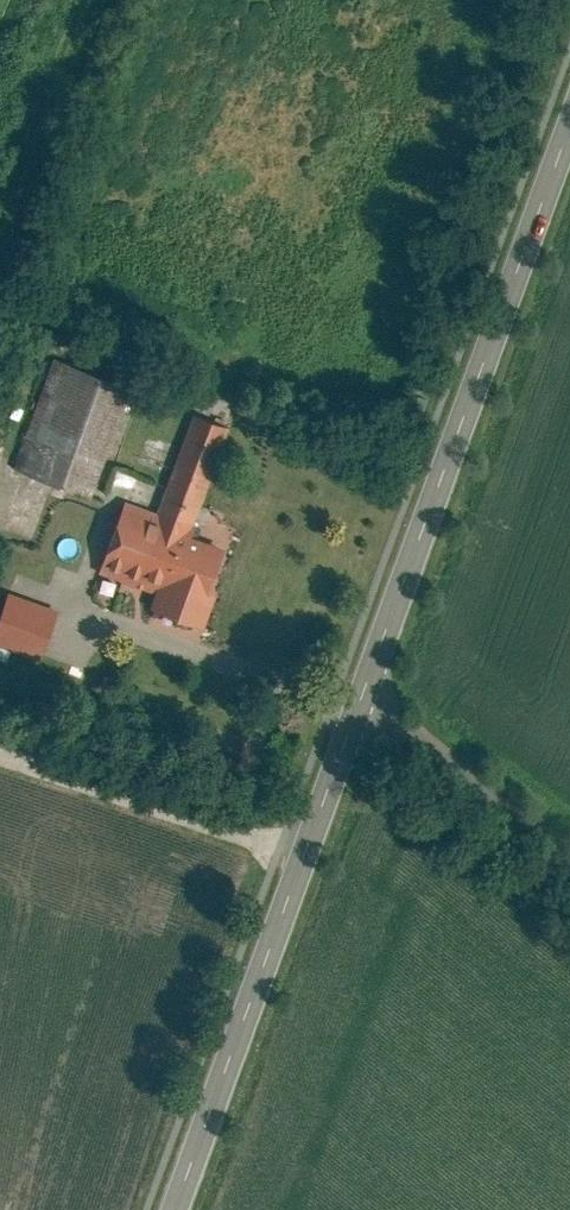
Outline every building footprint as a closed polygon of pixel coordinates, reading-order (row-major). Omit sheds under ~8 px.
[(130,383),(55,356),(15,468),(90,495),(130,383)] [(224,425),(190,413),(151,522),(185,534),(224,425)] [(144,505),(121,497),(95,567),(154,588),(148,607),(197,625),(209,592),(205,591),(221,547),(185,534),(151,522),(140,518),(144,505)] [(8,591),(0,612),(0,641),(40,656),(57,608),(8,591)]
